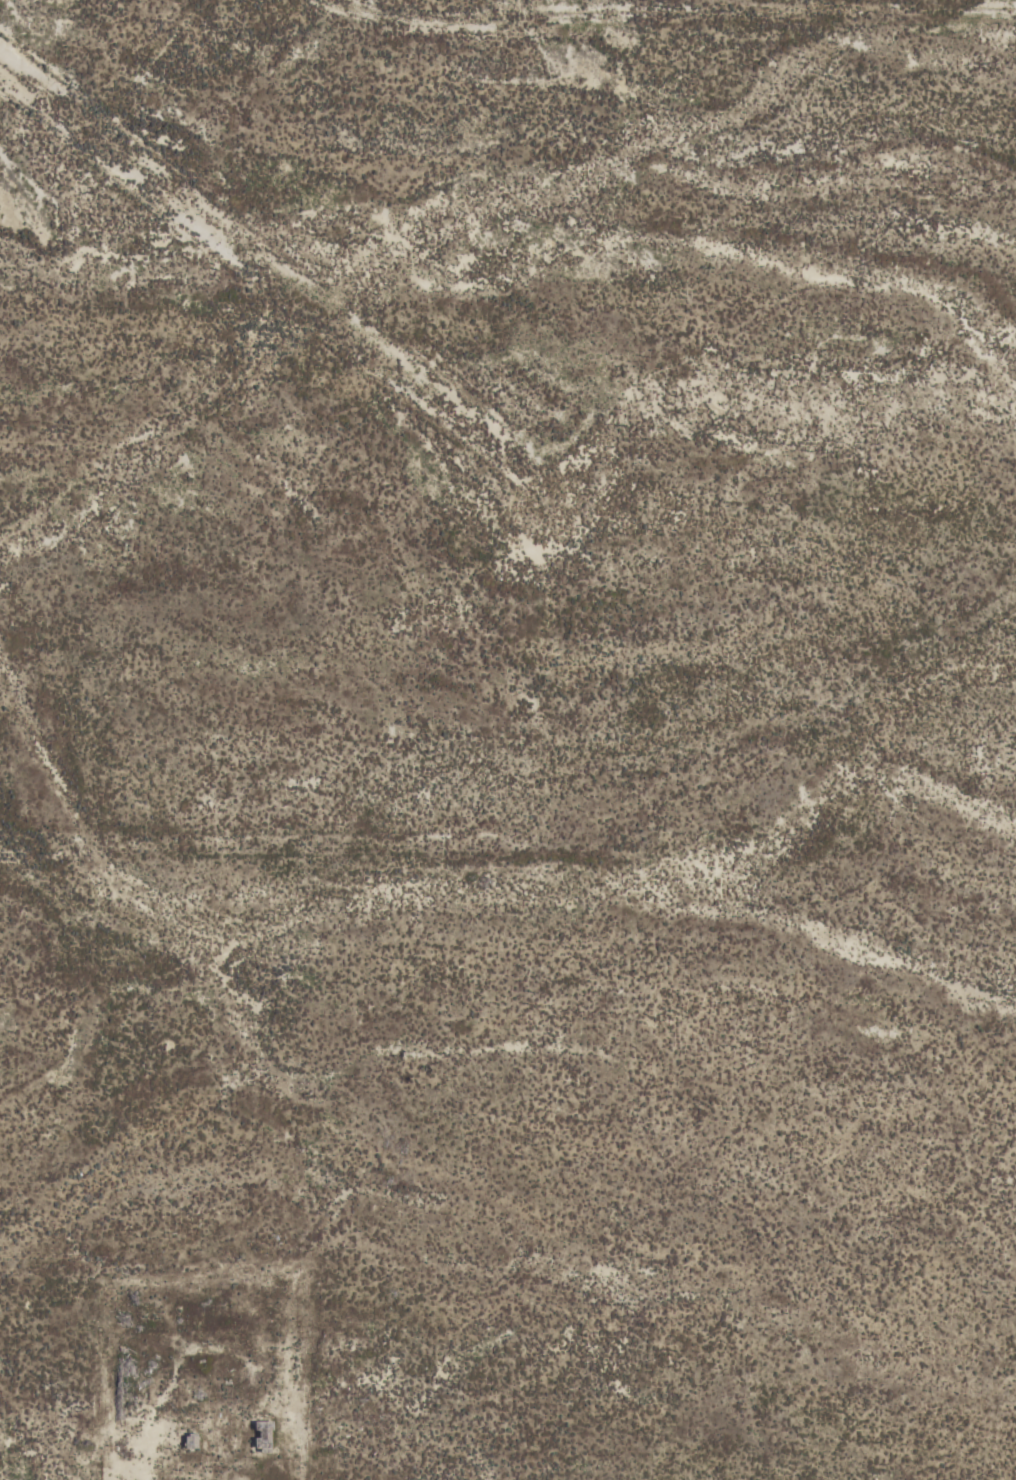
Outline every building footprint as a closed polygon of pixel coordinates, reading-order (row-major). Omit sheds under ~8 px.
[(272,1421),(273,1430),(270,1430),(271,1453),(259,1453),(259,1448),(254,1448),(254,1438),(258,1438),(258,1431),(254,1431),(254,1422),(272,1421)] [(185,1448),(185,1446),(182,1446),(182,1443),(185,1443),(184,1436),(188,1436),(188,1433),(197,1433),(197,1448),(185,1448)]
